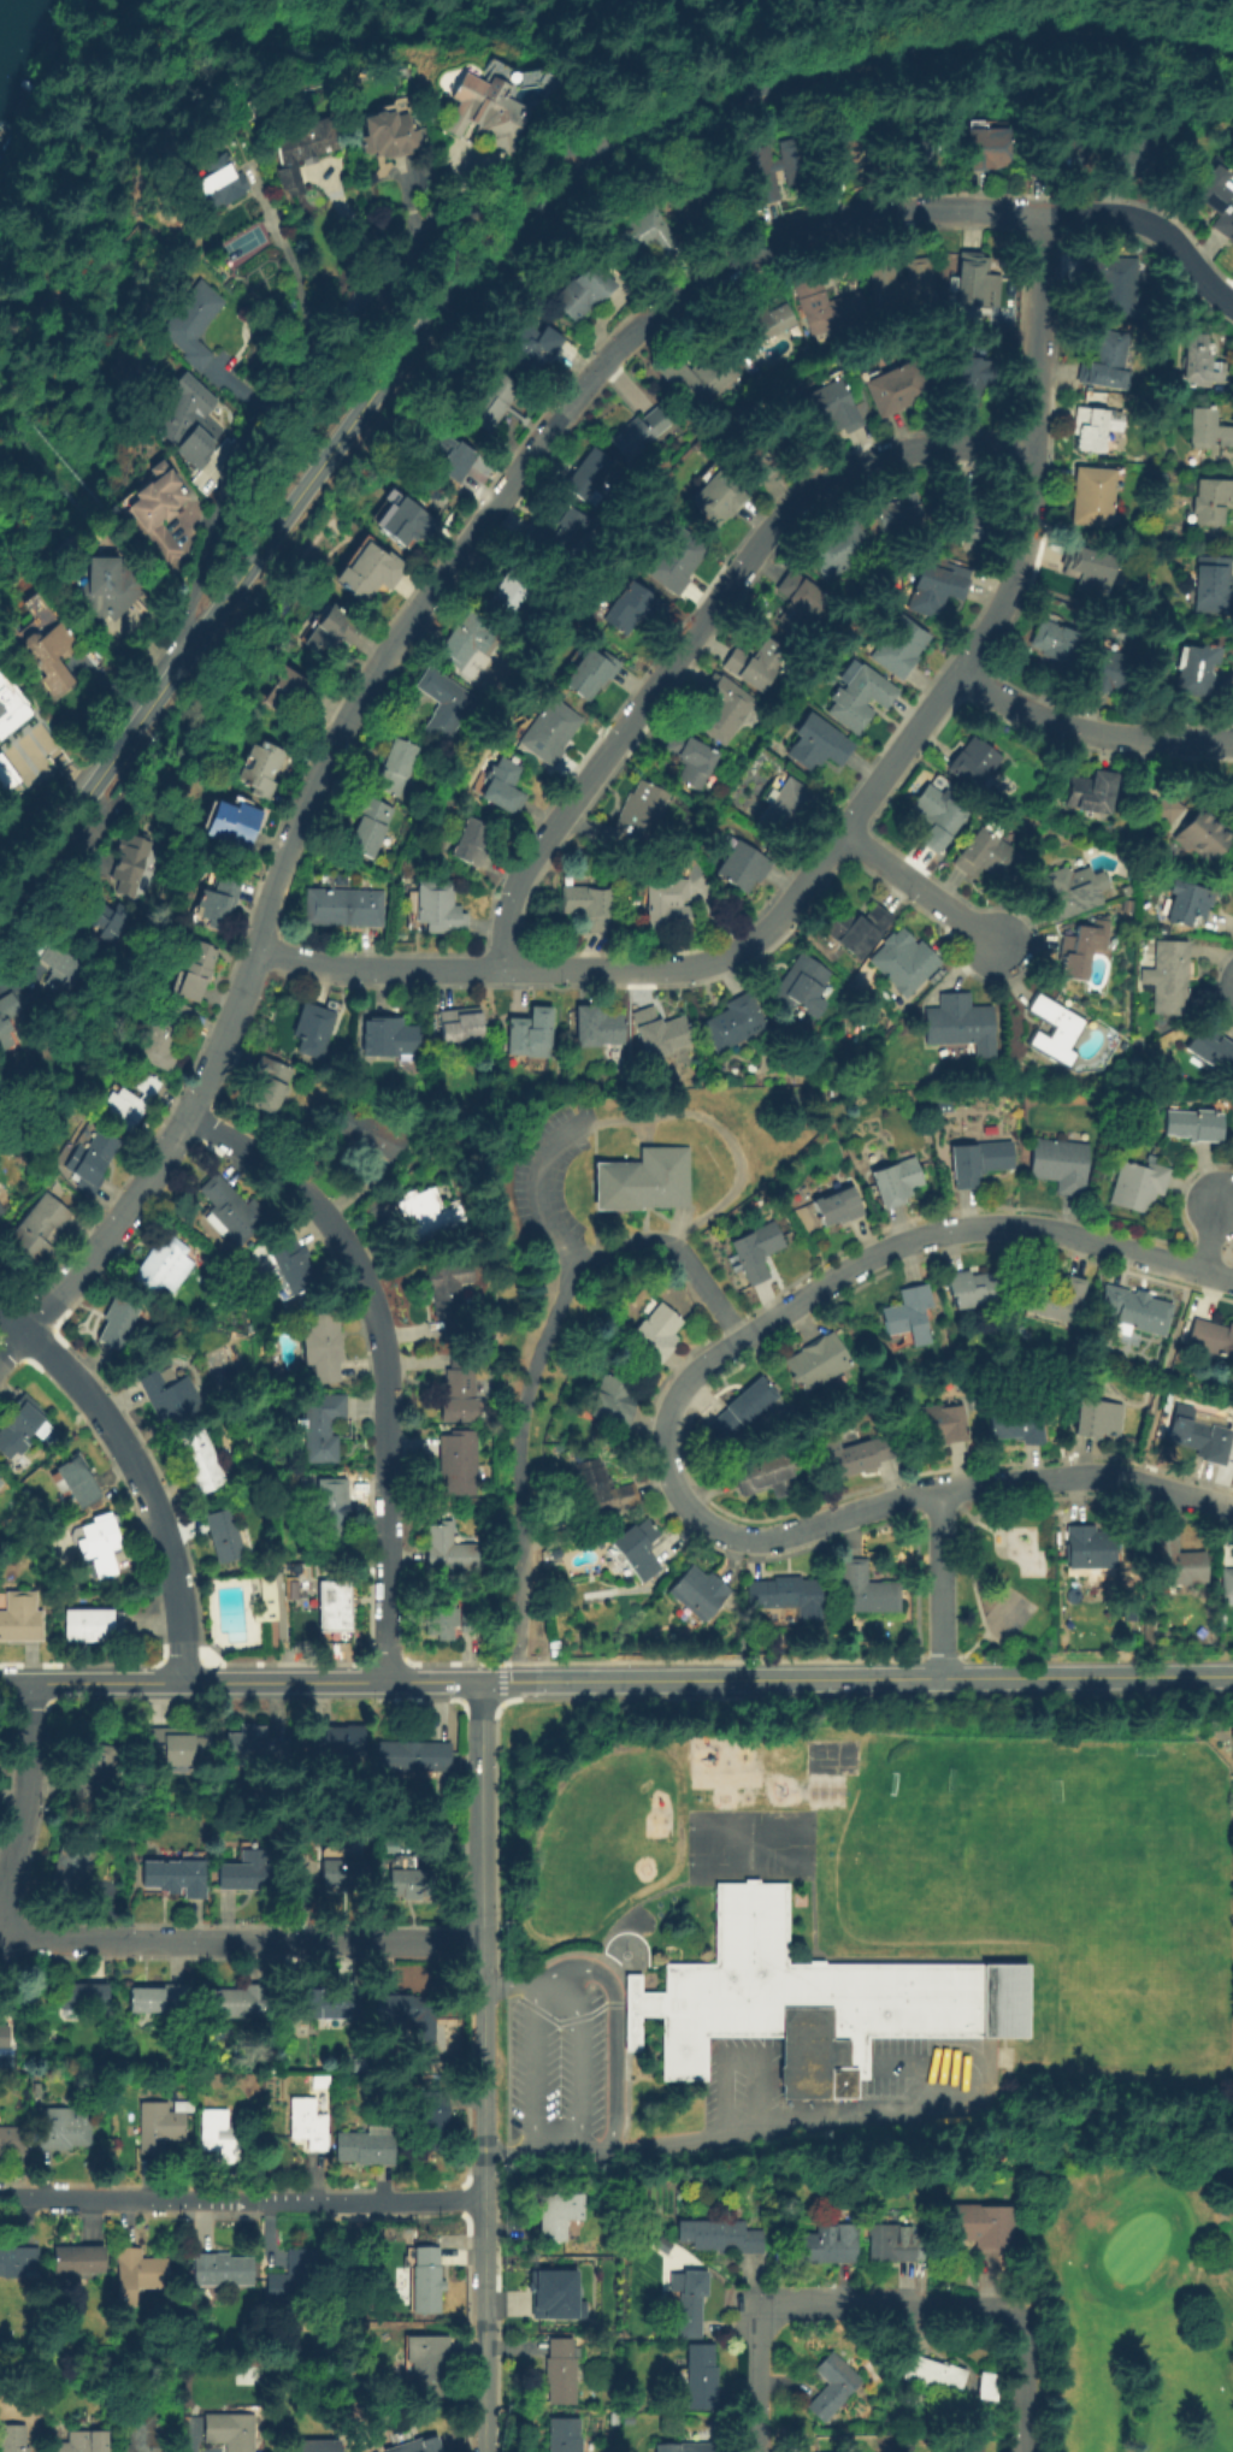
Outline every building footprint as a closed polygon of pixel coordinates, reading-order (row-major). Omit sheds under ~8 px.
[(443,130),(456,101),(449,98),(462,71),(486,83),(490,76),(509,85),(505,96),(531,110),(518,135),(521,136),(514,149),(517,150),(513,158),(484,143),(486,138),(474,132),(477,126),(468,122),(460,138),(443,130)] [(418,129),(423,152),(394,158),(394,155),(391,158),(388,159),(383,156),(382,158),(380,155),(374,156),(373,152),(372,154),(366,155),(364,154),(361,154),(358,137),(362,136),(359,118),(370,116),(371,112),(379,111),(383,113),(393,111),(394,116),(405,113),(408,131),(418,129)] [(300,184),(282,189),(277,171),(282,170),(273,138),(290,135),(288,125),(305,120),(306,123),(329,117),(338,149),(294,163),(300,184)] [(819,130),(839,126),(842,140),(854,137),(859,165),(844,167),(846,176),(827,179),(819,130)] [(904,129),(920,128),(920,138),(937,138),(937,147),(934,147),(934,164),(891,165),(890,142),(905,142),(904,129)] [(967,129),(1010,129),(1010,167),(995,167),(995,170),(987,170),(987,171),(967,171),(967,129)] [(1114,135),(1155,142),(1149,177),(1127,173),(1125,183),(1105,179),(1114,135)] [(738,153),(767,146),(771,161),(780,159),(778,149),(779,149),(778,143),(800,137),(810,182),(786,188),(783,171),(774,172),(780,201),(757,206),(753,187),(747,188),(738,153)] [(1034,170),(1036,142),(1078,142),(1078,171),(1034,170)] [(240,171),(249,189),(244,191),(246,193),(223,206),(220,202),(206,211),(203,207),(189,215),(181,200),(195,193),(190,183),(203,176),(197,164),(220,152),(223,154),(225,153),(236,173),(240,171)] [(1225,181),(1232,187),(1232,241),(1232,243),(1210,226),(1219,215),(1192,196),(1215,164),(1229,175),(1225,181)] [(688,179),(700,169),(724,196),(707,211),(715,220),(697,236),(665,197),(688,179)] [(610,234),(654,206),(683,250),(663,262),(653,247),(644,252),(648,256),(631,266),(610,234)] [(1137,246),(1141,252),(1137,256),(1132,249),(1137,246)] [(955,305),(957,261),(961,261),(962,252),(981,253),(981,258),(989,259),(987,274),(1001,276),(998,308),(955,305)] [(873,313),(867,256),(892,254),(895,280),(907,279),(904,260),(931,258),(937,306),(873,313)] [(1137,318),(1096,318),(1097,283),(1082,282),(1082,258),(1138,259),(1137,318)] [(577,324),(551,301),(573,277),(576,279),(591,261),(618,285),(600,306),(597,303),(594,308),(591,307),(577,324)] [(810,338),(792,282),(819,273),(828,302),(860,291),(869,319),(810,338)] [(197,374),(178,358),(181,354),(154,331),(197,278),(225,301),(194,339),(213,355),(197,374)] [(780,296),(796,324),(754,347),(751,344),(747,347),(739,332),(743,330),(737,319),(780,296)] [(535,377),(515,362),(518,359),(503,349),(526,318),(536,325),(536,330),(539,332),(545,325),(565,339),(553,358),(542,349),(538,354),(539,360),(544,364),(535,377)] [(1127,392),(1076,384),(1080,362),(1091,364),(1092,353),(1082,350),(1086,327),(1127,335),(1122,371),(1129,373),(1127,392)] [(1175,386),(1176,374),(1182,374),(1186,333),(1207,335),(1205,355),(1211,355),(1210,362),(1228,364),(1226,384),(1210,383),(1210,389),(1175,386)] [(801,350),(809,347),(813,358),(804,361),(801,350)] [(655,370),(674,354),(689,371),(694,367),(696,370),(708,361),(709,362),(726,349),(736,362),(733,365),(741,373),(720,391),(721,392),(694,414),(683,401),(682,402),(655,370)] [(975,409),(952,409),(954,359),(958,359),(960,351),(972,351),(972,360),(985,360),(984,374),(997,374),(996,389),(983,389),(983,396),(975,396),(975,409)] [(863,383),(915,359),(932,396),(880,420),(863,383)] [(489,435),(464,416),(497,370),(521,388),(489,435)] [(205,415),(223,431),(200,459),(183,445),(181,448),(165,441),(152,429),(159,413),(164,418),(175,395),(166,388),(181,371),(217,401),(205,415)] [(800,398),(839,377),(865,426),(845,436),(843,429),(834,433),(830,424),(822,429),(821,426),(815,430),(800,398)] [(626,462),(608,439),(637,416),(639,420),(655,407),(671,425),(626,462)] [(1075,408),(1107,412),(1103,455),(1075,451),(1078,436),(1073,435),(1075,408)] [(1215,426),(1232,427),(1232,448),(1219,448),(1219,439),(1211,439),(1211,445),(1210,445),(1210,450),(1191,449),(1191,444),(1188,444),(1190,408),(1215,409),(1215,426)] [(458,484),(437,471),(438,467),(417,453),(426,436),(433,441),(439,431),(453,441),(454,438),(477,454),(470,466),(466,463),(462,469),(466,472),(458,484)] [(737,453),(760,435),(784,465),(759,485),(747,471),(749,468),(737,453)] [(564,486),(591,445),(615,462),(586,503),(564,486)] [(161,568),(118,514),(124,509),(123,507),(134,500),(130,495),(144,483),(146,483),(152,478),(144,469),(158,459),(188,497),(172,509),(173,512),(159,524),(160,525),(182,553),(178,555),(179,557),(167,566),(166,565),(161,568)] [(1075,467),(1115,471),(1110,528),(1070,525),(1075,467)] [(689,503),(718,469),(749,497),(730,519),(727,516),(716,528),(689,503)] [(1197,479),(1232,481),(1232,503),(1221,502),(1221,508),(1225,508),(1223,527),(1193,525),(1194,514),(1191,514),(1192,497),(1196,497),(1197,479)] [(979,540),(937,532),(946,484),(974,490),(967,525),(981,528),(979,540)] [(915,494),(921,525),(879,533),(873,502),(915,494)] [(378,528),(402,496),(420,510),(408,526),(415,532),(403,548),(393,539),(390,542),(382,536),(384,533),(378,528)] [(519,545),(533,524),(554,537),(561,526),(548,518),(559,500),(582,515),(583,514),(596,522),(589,534),(585,532),(560,572),(519,545)] [(106,527),(98,516),(111,506),(119,515),(106,527)] [(804,550),(851,518),(874,551),(826,583),(804,550)] [(677,526),(708,549),(688,579),(690,580),(680,593),(677,590),(674,593),(643,572),(677,526)] [(364,605),(348,595),(348,593),(338,586),(340,584),(332,579),(342,566),(347,569),(366,542),(385,555),(388,551),(408,566),(389,591),(379,584),(364,605)] [(1117,557),(1107,601),(1074,592),(1078,579),(1062,575),(1064,567),(1061,566),(1067,544),(1117,557)] [(945,557),(936,555),(938,549),(948,551),(945,557)] [(110,622),(95,608),(92,613),(71,592),(82,580),(83,556),(110,557),(111,556),(128,573),(124,577),(140,592),(110,622)] [(1194,613),(1197,556),(1231,559),(1229,579),(1232,579),(1232,614),(1194,613)] [(934,619),(905,610),(920,563),(925,565),(926,561),(932,559),(946,563),(943,572),(950,574),(951,571),(968,577),(968,579),(969,579),(963,602),(945,596),(942,608),(938,607),(934,619)] [(483,605),(509,565),(536,581),(509,622),(483,605)] [(774,625),(785,609),(784,608),(789,601),(774,591),(790,568),(808,581),(807,583),(830,598),(800,643),(774,625)] [(601,621),(629,580),(655,598),(642,619),(641,618),(626,638),(601,621)] [(38,612),(38,597),(16,597),(17,612),(38,612)] [(301,644),(330,604),(362,626),(349,645),(337,637),(332,644),(338,648),(332,655),(323,648),(317,656),(301,644)] [(436,652),(456,624),(459,626),(470,610),(494,627),(462,672),(436,652)] [(932,637),(899,681),(868,658),(901,614),(932,637)] [(8,645),(46,616),(70,648),(51,662),(67,685),(49,699),(8,645)] [(1028,646),(1040,618),(1086,637),(1066,686),(1044,676),(1051,660),(1040,655),(1043,651),(1028,646)] [(721,668),(735,648),(751,660),(766,638),(787,652),(775,672),(778,673),(763,695),(721,668)] [(1215,699),(1174,693),(1178,669),(1175,669),(1179,648),(1197,650),(1202,645),(1220,649),(1217,666),(1211,666),(1210,672),(1219,681),(1215,699)] [(561,684),(586,648),(600,656),(603,651),(621,664),(604,689),(600,686),(588,703),(561,684)] [(1085,689),(1096,648),(1140,661),(1131,695),(1119,692),(1117,695),(1105,691),(1104,695),(1085,689)] [(293,723),(259,702),(273,679),(271,678),(279,663),(319,690),(308,713),(290,701),(287,705),(299,713),(293,723)] [(857,737),(825,714),(833,703),(828,699),(837,687),(843,691),(862,663),(899,691),(885,710),(869,699),(866,705),(874,711),(857,737)] [(424,728),(433,714),(432,713),(439,703),(414,686),(429,664),(477,698),(447,744),(424,728)] [(696,727),(713,703),(706,697),(707,695),(701,691),(713,674),(719,678),(721,675),(757,702),(725,748),(696,727)] [(25,713),(17,703),(19,701),(0,676),(0,733),(25,713)] [(517,741),(551,696),(583,720),(562,749),(564,751),(551,768),(517,741)] [(792,733),(808,711),(856,746),(840,768),(826,758),(819,769),(815,767),(810,773),(785,755),(798,738),(792,733)] [(688,738),(720,754),(701,793),(677,781),(686,763),(662,751),(673,731),(688,738)] [(366,785),(374,766),(378,767),(391,735),(419,748),(399,797),(366,785)] [(945,770),(958,751),(962,754),(973,738),(1002,758),(989,776),(987,775),(975,792),(945,770)] [(267,802),(248,793),(250,787),(234,779),(249,744),(256,746),(260,740),(285,751),(276,772),(272,769),(267,770),(272,782),(275,784),(267,802)] [(517,817),(478,798),(489,779),(484,776),(491,764),(495,767),(500,756),(524,768),(513,788),(529,796),(517,817)] [(14,780),(0,761),(0,792),(14,780)] [(1063,808),(1068,776),(1090,780),(1092,772),(1116,775),(1109,817),(1075,811),(1075,809),(1063,808)] [(755,823),(787,776),(820,800),(789,847),(755,823)] [(594,845),(603,825),(612,828),(627,792),(632,793),(638,779),(669,793),(645,846),(626,838),(618,856),(594,845)] [(909,809),(926,784),(942,793),(944,790),(955,797),(951,803),(968,814),(938,856),(919,843),(930,827),(920,820),(922,817),(909,809)] [(1150,810),(1166,792),(1184,809),(1168,827),(1160,820),(1154,827),(1146,820),(1152,813),(1150,810)] [(354,815),(364,794),(395,809),(372,859),(346,847),(359,816),(354,815)] [(201,834),(213,800),(235,809),(237,802),(260,811),(244,851),(201,834)] [(1170,840),(1202,806),(1220,822),(1219,823),(1232,838),(1208,865),(1188,849),(1186,853),(1170,840)] [(501,817),(505,813),(511,816),(508,822),(501,817)] [(449,855),(466,816),(490,827),(484,840),(490,844),(479,869),(449,855)] [(971,878),(950,864),(962,847),(963,849),(978,827),(995,838),(996,837),(1019,852),(999,882),(978,868),(971,878)] [(714,874),(736,840),(772,863),(757,885),(755,882),(747,896),(714,874)] [(111,884),(120,845),(147,852),(137,891),(111,884)] [(1040,876),(1064,867),(1070,870),(1072,873),(1089,865),(1092,875),(1102,872),(1109,888),(1099,893),(1103,904),(1052,924),(1045,905),(1058,900),(1056,896),(1049,898),(1040,876)] [(222,932),(206,927),(207,920),(197,917),(200,906),(195,905),(200,890),(212,893),(217,874),(241,881),(234,906),(231,905),(226,922),(224,921),(222,932)] [(334,885),(334,874),(346,875),(344,886),(334,885)] [(689,880),(690,902),(682,902),(683,909),(672,910),(672,918),(669,918),(669,933),(648,934),(645,881),(689,880)] [(1170,880),(1215,892),(1210,908),(1207,906),(1203,921),(1191,917),(1187,929),(1164,923),(1172,896),(1167,894),(1170,880)] [(415,923),(417,881),(453,882),(453,905),(461,906),(461,914),(467,914),(467,934),(425,933),(425,923),(415,923)] [(561,914),(561,885),(590,886),(590,887),(612,887),(610,932),(589,932),(589,920),(578,920),(578,914),(561,914)] [(1120,888),(1129,886),(1132,893),(1123,897),(1120,888)] [(303,888),(384,891),(383,928),(302,926),(303,888)] [(83,920),(89,910),(92,911),(98,900),(105,905),(105,906),(112,910),(117,902),(124,906),(122,912),(129,916),(111,946),(96,937),(100,929),(83,920)] [(874,904),(895,920),(862,961),(860,958),(859,962),(834,944),(836,943),(822,932),(840,908),(855,920),(857,916),(862,920),(874,904)] [(1089,988),(1057,982),(1062,940),(1075,941),(1076,928),(1095,929),(1097,918),(1110,921),(1104,956),(1095,953),(1089,988)] [(868,962),(893,935),(910,951),(919,941),(942,963),(922,982),(925,985),(918,992),(916,989),(907,999),(868,962)] [(196,1004),(173,995),(193,940),(211,946),(210,949),(217,951),(211,970),(212,971),(207,985),(203,983),(196,1004)] [(66,997),(43,983),(51,973),(48,971),(51,968),(36,958),(48,941),(85,967),(66,997)] [(1152,1015),(1154,985),(1144,985),(1145,963),(1155,963),(1156,941),(1188,943),(1186,1016),(1152,1015)] [(801,953),(833,975),(818,998),(826,1004),(815,1021),(803,1012),(804,1011),(795,1004),(789,1014),(769,1000),(801,953)] [(716,1056),(700,1024),(727,1010),(724,1004),(750,991),(769,1027),(716,1056)] [(1036,991),(1087,1021),(1070,1050),(1078,1053),(1068,1071),(1025,1046),(1036,1028),(1048,1035),(1052,1028),(1025,1011),(1036,991)] [(1,1045),(0,1046),(0,998),(10,992),(22,1010),(7,1020),(13,1029),(11,1030),(18,1041),(4,1050),(1,1045)] [(925,1046),(924,1010),(939,1009),(938,994),(969,993),(971,1009),(992,1008),(995,1059),(974,1059),(974,1045),(925,1046)] [(170,1074),(134,1057),(142,1038),(135,1034),(144,1012),(153,1016),(153,1015),(166,1021),(175,1002),(197,1011),(188,1032),(182,1028),(171,1052),(177,1054),(170,1074)] [(320,1060),(295,1052),(300,1038),(291,1035),(296,1017),(290,1015),(295,1002),(302,1004),(302,1003),(336,1014),(320,1060)] [(577,1047),(576,1005),(600,1004),(600,1011),(608,1011),(608,1014),(625,1014),(625,1044),(601,1045),(601,1047),(577,1047)] [(507,1056),(507,1017),(530,1017),(530,1005),(551,1006),(550,1058),(526,1058),(526,1056),(507,1056)] [(631,1015),(654,1006),(659,1020),(666,1017),(667,1022),(684,1016),(694,1044),(672,1051),(672,1053),(647,1063),(631,1015)] [(441,1044),(437,1012),(479,1008),(484,1038),(441,1044)] [(370,1058),(371,1016),(393,1016),(393,1018),(402,1018),(402,1026),(419,1026),(418,1056),(395,1056),(395,1058),(370,1058)] [(1220,1036),(1232,1046),(1232,1062),(1223,1076),(1184,1050),(1200,1023),(1216,1034),(1211,1040),(1216,1044),(1220,1036)] [(358,1042),(358,1032),(367,1032),(367,1042),(358,1042)] [(1119,1050),(1121,1042),(1128,1044),(1125,1052),(1119,1050)] [(260,1054),(293,1069),(285,1087),(288,1089),(285,1095),(282,1097),(273,1116),(244,1103),(255,1076),(252,1075),(260,1054)] [(128,1133),(100,1116),(106,1106),(101,1103),(108,1091),(114,1094),(119,1087),(138,1099),(142,1093),(131,1087),(136,1080),(138,1081),(143,1073),(160,1083),(136,1124),(134,1123),(128,1133)] [(335,1130),(346,1105),(408,1134),(395,1163),(368,1151),(366,1156),(344,1145),(348,1136),(335,1130)] [(1163,1136),(1166,1111),(1193,1112),(1193,1110),(1215,1111),(1215,1113),(1222,1113),(1220,1142),(1197,1141),(1196,1144),(1187,1144),(1188,1138),(1185,1138),(1185,1139),(1173,1139),(1173,1136),(1163,1136)] [(92,1198),(73,1186),(78,1178),(61,1169),(77,1144),(79,1145),(92,1125),(95,1129),(99,1124),(112,1133),(110,1135),(120,1142),(101,1174),(105,1176),(92,1198)] [(1028,1178),(1032,1139),(1089,1145),(1082,1198),(1055,1195),(1056,1181),(1028,1178)] [(978,1189),(955,1190),(954,1180),(951,1180),(950,1147),(973,1146),(973,1144),(999,1141),(1002,1171),(985,1172),(985,1175),(980,1176),(980,1178),(978,1178),(978,1189)] [(869,1174),(920,1156),(924,1184),(910,1189),(912,1195),(902,1199),(904,1203),(883,1210),(869,1174)] [(1108,1204),(1121,1162),(1145,1169),(1149,1156),(1157,1158),(1155,1165),(1169,1170),(1161,1197),(1155,1194),(1148,1216),(1108,1204)] [(594,1212),(594,1164),(642,1164),(642,1168),(655,1168),(655,1158),(679,1158),(679,1206),(642,1207),(642,1211),(594,1212)] [(196,1189),(214,1171),(247,1204),(252,1199),(270,1217),(237,1248),(223,1234),(220,1235),(205,1218),(210,1213),(207,1211),(212,1205),(196,1189)] [(393,1198),(414,1188),(415,1194),(435,1186),(442,1206),(459,1199),(470,1223),(455,1229),(455,1228),(415,1243),(411,1230),(418,1227),(413,1215),(401,1219),(393,1198)] [(851,1186),(865,1215),(833,1229),(831,1224),(826,1227),(826,1225),(822,1227),(812,1204),(813,1203),(813,1201),(819,1198),(820,1200),(851,1186)] [(45,1193),(71,1216),(63,1227),(58,1223),(42,1240),(52,1248),(37,1266),(17,1249),(18,1248),(7,1239),(45,1193)] [(759,1228),(774,1221),(786,1247),(761,1258),(771,1277),(750,1287),(730,1242),(759,1228)] [(165,1233),(165,1231),(189,1249),(184,1255),(195,1264),(172,1294),(161,1286),(154,1296),(130,1278),(165,1233)] [(318,1283),(291,1296),(290,1295),(285,1299),(279,1288),(284,1286),(267,1253),(278,1248),(275,1242),(291,1233),(318,1283)] [(473,1260),(477,1282),(461,1284),(465,1313),(471,1312),(473,1335),(446,1339),(443,1318),(436,1319),(432,1292),(430,1292),(426,1268),(473,1260)] [(1056,1276),(1052,1292),(1060,1294),(1064,1275),(1086,1281),(1080,1304),(1074,1302),(1073,1308),(1072,1307),(1067,1327),(1021,1314),(1032,1270),(1056,1276)] [(969,1271),(971,1276),(995,1272),(997,1288),(993,1289),(996,1304),(956,1310),(954,1299),(950,1299),(946,1275),(969,1271)] [(928,1307),(931,1318),(924,1319),(927,1343),(912,1347),(912,1345),(903,1346),(901,1336),(889,1339),(887,1336),(886,1336),(880,1310),(902,1305),(898,1290),(927,1283),(932,1307),(928,1307)] [(1105,1284),(1127,1290),(1127,1292),(1172,1305),(1162,1337),(1129,1329),(1127,1336),(1111,1331),(1111,1330),(1103,1328),(1108,1311),(1098,1308),(1105,1284)] [(140,1310),(138,1312),(143,1316),(140,1323),(143,1324),(137,1335),(129,1331),(119,1351),(98,1340),(106,1322),(102,1319),(113,1296),(140,1310)] [(627,1339),(642,1319),(644,1322),(660,1302),(683,1322),(673,1334),(678,1339),(671,1347),(673,1348),(659,1365),(627,1339)] [(314,1384),(312,1365),(303,1366),(300,1324),(307,1324),(306,1316),(337,1312),(342,1363),(338,1363),(340,1382),(314,1384)] [(1228,1323),(1232,1324),(1232,1359),(1214,1353),(1214,1354),(1186,1346),(1194,1318),(1227,1328),(1228,1323)] [(851,1365),(803,1394),(784,1361),(801,1351),(800,1349),(824,1335),(824,1336),(832,1331),(851,1365)] [(441,1423),(439,1381),(446,1381),(444,1369),(450,1369),(450,1352),(474,1352),(476,1422),(441,1423)] [(157,1370),(166,1387),(188,1376),(205,1406),(165,1429),(137,1379),(157,1370)] [(589,1416),(596,1392),(597,1393),(603,1372),(632,1382),(627,1398),(637,1400),(629,1426),(626,1426),(589,1416)] [(778,1398),(777,1399),(780,1404),(767,1414),(763,1410),(721,1446),(706,1426),(725,1410),(724,1407),(760,1376),(778,1398)] [(10,1461),(0,1453),(0,1429),(20,1406),(17,1401),(23,1394),(40,1408),(36,1412),(45,1419),(25,1441),(29,1444),(19,1457),(16,1454),(10,1461)] [(346,1395),(346,1422),(330,1422),(330,1436),(337,1436),(337,1463),(303,1464),(303,1431),(299,1431),(299,1420),(302,1420),(302,1395),(346,1395)] [(940,1405),(940,1408),(942,1408),(942,1400),(960,1398),(960,1402),(963,1402),(964,1419),(966,1419),(969,1442),(948,1444),(946,1441),(926,1444),(921,1407),(940,1405)] [(1079,1399),(1115,1404),(1114,1407),(1122,1408),(1119,1436),(1105,1435),(1104,1440),(1074,1436),(1079,1399)] [(989,1410),(1021,1407),(1021,1405),(1044,1402),(1046,1441),(1021,1443),(1021,1441),(1013,1441),(1013,1437),(991,1438),(989,1410)] [(1222,1467),(1203,1461),(1204,1459),(1194,1457),(1196,1450),(1181,1446),(1184,1437),(1161,1431),(1166,1414),(1187,1420),(1188,1419),(1232,1431),(1222,1467)] [(446,1495),(446,1475),(438,1475),(438,1436),(436,1436),(436,1425),(452,1425),(452,1431),(477,1431),(476,1470),(485,1470),(485,1479),(476,1479),(476,1495),(446,1495)] [(203,1429),(226,1484),(199,1496),(197,1493),(191,1495),(181,1470),(185,1467),(182,1459),(185,1457),(178,1440),(190,1432),(203,1429)] [(824,1443),(837,1438),(840,1449),(895,1434),(902,1455),(834,1478),(824,1443)] [(733,1470),(784,1453),(786,1459),(795,1457),(800,1470),(792,1472),(798,1491),(774,1499),(771,1488),(741,1499),(739,1494),(741,1494),(732,1470),(733,1470)] [(76,1458),(100,1497),(79,1509),(69,1493),(61,1497),(49,1476),(55,1472),(54,1470),(76,1458)] [(606,1478),(610,1477),(613,1489),(633,1484),(639,1505),(576,1520),(572,1505),(582,1501),(574,1473),(577,1472),(574,1465),(598,1459),(601,1465),(603,1465),(606,1478)] [(315,1479),(347,1479),(348,1513),(349,1513),(349,1537),(317,1537),(315,1479)] [(231,1508),(237,1528),(246,1525),(252,1552),(243,1554),(244,1555),(218,1562),(205,1515),(231,1508)] [(81,1528),(112,1518),(122,1548),(111,1552),(118,1573),(98,1579),(92,1561),(96,1560),(96,1556),(83,1560),(77,1542),(84,1540),(81,1528)] [(609,1543),(632,1525),(635,1528),(647,1518),(660,1535),(643,1547),(660,1568),(642,1584),(609,1543)] [(426,1571),(426,1544),(427,1544),(427,1525),(439,1525),(439,1522),(453,1522),(453,1544),(479,1544),(479,1571),(426,1571)] [(1095,1526),(1095,1532),(1115,1532),(1115,1568),(1085,1568),(1085,1577),(1070,1577),(1069,1570),(1068,1570),(1068,1535),(1067,1536),(1067,1526),(1095,1526)] [(1176,1535),(1176,1553),(1205,1552),(1207,1583),(1155,1585),(1154,1536),(1176,1535)] [(867,1559),(867,1583),(901,1583),(899,1612),(842,1612),(843,1559),(867,1559)] [(689,1568),(692,1564),(707,1577),(710,1572),(732,1591),(703,1624),(668,1593),(689,1568)] [(1222,1568),(1232,1568),(1232,1597),(1222,1597),(1222,1568)] [(275,1576),(277,1623),(253,1624),(252,1608),(260,1607),(259,1577),(275,1576)] [(821,1609),(798,1611),(798,1615),(774,1615),(774,1608),(748,1609),(747,1582),(773,1582),(773,1578),(800,1577),(801,1580),(821,1579),(821,1609)] [(319,1582),(352,1582),(352,1632),(349,1632),(349,1643),(320,1643),(320,1632),(319,1633),(319,1582)] [(41,1641),(0,1642),(0,1612),(4,1612),(4,1593),(34,1591),(34,1612),(40,1612),(41,1641)] [(433,1639),(433,1635),(420,1635),(420,1608),(437,1608),(438,1595),(455,1595),(455,1608),(458,1608),(458,1630),(450,1629),(449,1641),(433,1639)] [(461,1608),(483,1608),(483,1632),(461,1632),(461,1608)] [(64,1611),(112,1611),(112,1612),(125,1612),(125,1639),(113,1639),(113,1643),(64,1643),(64,1611)] [(252,1725),(252,1727),(265,1727),(265,1739),(285,1739),(285,1765),(226,1765),(226,1733),(226,1725),(252,1725)] [(312,1727),(362,1727),(362,1756),(312,1756),(312,1727)] [(210,1729),(210,1742),(207,1742),(207,1748),(205,1748),(205,1765),(140,1763),(140,1729),(210,1729)] [(114,1748),(110,1778),(96,1777),(96,1783),(72,1779),(78,1742),(114,1748)] [(377,1742),(450,1743),(450,1772),(376,1771),(377,1742)] [(96,1810),(70,1807),(73,1783),(99,1786),(96,1810)] [(218,1865),(240,1865),(240,1849),(243,1849),(243,1842),(255,1842),(255,1849),(264,1849),(264,1865),(275,1865),(275,1891),(218,1890),(218,1865)] [(49,1879),(59,1844),(87,1851),(78,1886),(49,1879)] [(143,1862),(178,1862),(178,1860),(182,1860),(182,1851),(205,1853),(205,1860),(207,1860),(207,1865),(205,1865),(205,1886),(207,1886),(206,1899),(184,1899),(184,1889),(179,1889),(179,1895),(167,1895),(167,1891),(159,1891),(159,1889),(142,1889),(143,1862)] [(366,1873),(317,1873),(317,1860),(320,1860),(320,1851),(340,1851),(340,1860),(366,1861),(366,1873)] [(388,1868),(437,1869),(436,1897),(419,1896),(419,1901),(402,1901),(402,1898),(388,1897),(388,1868)] [(662,2017),(641,2017),(641,2054),(624,2054),(624,1975),(641,1975),(641,1993),(663,1993),(663,1963),(714,1963),(714,1883),(743,1883),(743,1879),(757,1879),(757,1883),(786,1883),(786,1963),(1027,1963),(1027,2003),(1027,2037),(987,2037),(869,2037),(869,2078),(857,2078),(857,2098),(783,2098),(783,2086),(780,2086),(780,2060),(783,2060),(783,2037),(707,2037),(707,2081),(662,2081),(662,2017)] [(108,1985),(108,2010),(60,2010),(60,1985),(108,1985)] [(129,1987),(143,1989),(143,1985),(187,1985),(187,2014),(129,2013),(129,1987)] [(207,1990),(244,1990),(244,1985),(262,1985),(262,2019),(207,2017),(207,1990)] [(294,2019),(294,1990),(358,1991),(358,2020),(294,2019)] [(376,2028),(376,1996),(433,1997),(432,2020),(435,2020),(435,2042),(414,2042),(415,2021),(408,2021),(408,2028),(376,2028)] [(448,2036),(447,2022),(458,2022),(458,2036),(448,2036)] [(312,2090),(312,2076),(329,2076),(329,2090),(312,2090)] [(417,2092),(441,2092),(441,2091),(447,2091),(447,2131),(444,2131),(444,2152),(415,2152),(417,2092)] [(34,2094),(45,2094),(43,2114),(34,2114),(34,2094)] [(308,2152),(308,2139),(289,2139),(289,2098),(315,2098),(315,2115),(328,2115),(328,2134),(328,2152),(308,2152)] [(193,2103),(193,2113),(184,2113),(184,2140),(164,2140),(164,2155),(140,2155),(140,2103),(167,2103),(167,2113),(173,2113),(173,2103),(193,2103)] [(226,2110),(226,2128),(240,2128),(240,2164),(214,2164),(214,2151),(201,2151),(201,2110),(226,2110)] [(37,2120),(89,2120),(89,2146),(70,2146),(70,2150),(37,2150),(37,2120)] [(23,2155),(0,2155),(0,2127),(23,2128),(23,2155)] [(367,2127),(395,2127),(394,2166),(356,2166),(356,2162),(336,2162),(336,2133),(367,2133),(367,2127)] [(539,2241),(539,2194),(583,2194),(583,2221),(567,2221),(566,2241),(539,2241)] [(747,2194),(761,2194),(760,2221),(744,2221),(744,2209),(747,2209),(747,2194)] [(952,2205),(978,2205),(978,2206),(1011,2206),(1011,2251),(974,2251),(974,2241),(952,2241),(952,2205)] [(866,2226),(871,2226),(871,2216),(884,2216),(884,2226),(898,2226),(898,2239),(907,2240),(907,2235),(916,2235),(916,2262),(868,2262),(868,2237),(866,2237),(866,2226)] [(677,2222),(745,2222),(745,2232),(763,2232),(763,2253),(718,2253),(718,2251),(691,2251),(691,2243),(677,2243),(677,2222)] [(795,2235),(815,2235),(815,2228),(832,2228),(832,2224),(857,2224),(857,2239),(856,2239),(856,2263),(795,2263),(795,2235)] [(104,2246),(104,2274),(53,2274),(53,2247),(104,2246)] [(1,2276),(0,2276),(0,2248),(39,2249),(37,2277),(1,2277),(1,2276)] [(441,2314),(411,2314),(411,2268),(407,2268),(407,2249),(441,2249),(441,2267),(441,2314)] [(141,2250),(141,2258),(166,2258),(167,2287),(132,2288),(132,2308),(117,2308),(117,2261),(116,2261),(116,2250),(141,2250)] [(266,2275),(288,2275),(288,2250),(317,2250),(315,2304),(266,2303),(266,2275)] [(194,2286),(194,2261),(191,2261),(191,2253),(229,2253),(229,2258),(253,2258),(253,2286),(194,2286)] [(577,2322),(549,2322),(549,2324),(544,2324),(544,2287),(549,2287),(548,2263),(577,2263),(577,2293),(585,2293),(585,2311),(577,2311),(577,2322)] [(689,2271),(708,2273),(708,2297),(702,2297),(702,2339),(678,2339),(679,2292),(671,2292),(671,2273),(684,2273),(684,2271),(689,2271)] [(562,2334),(562,2326),(573,2327),(573,2335),(562,2334)] [(449,2338),(449,2357),(446,2357),(444,2386),(405,2386),(405,2338),(449,2338)] [(549,2405),(549,2383),(545,2383),(545,2359),(548,2359),(548,2339),(572,2339),(572,2359),(577,2359),(577,2405),(549,2405)] [(688,2345),(714,2345),(714,2368),(718,2368),(718,2410),(688,2410),(688,2387),(683,2387),(683,2369),(688,2368),(688,2345)] [(831,2352),(863,2382),(824,2423),(807,2407),(828,2383),(814,2370),(831,2352)] [(910,2354),(948,2367),(948,2365),(968,2373),(958,2399),(902,2380),(910,2354)] [(166,2440),(166,2451),(116,2451),(116,2446),(129,2446),(129,2413),(154,2415),(154,2440),(166,2440)] [(610,2426),(610,2413),(619,2413),(618,2426),(610,2426)] [(253,2416),(253,2451),(225,2451),(225,2444),(202,2442),(202,2439),(195,2439),(195,2418),(203,2418),(203,2415),(253,2416)] [(198,2416),(184,2416),(184,2438),(198,2438),(198,2416)] [(583,2439),(583,2451),(549,2451),(549,2419),(580,2419),(579,2439),(583,2439)] [(28,2447),(28,2451),(0,2451),(0,2450),(0,2426),(24,2426),(24,2447),(28,2447)] [(106,2433),(106,2451),(51,2451),(51,2442),(66,2442),(66,2433),(106,2433)] [(436,2436),(441,2451),(383,2451),(424,2438),(424,2440),(436,2436)] [(340,2441),(340,2451),(276,2451),(276,2441),(340,2441)] [(720,2444),(720,2451),(655,2451),(655,2446),(679,2446),(679,2444),(688,2444),(720,2444)] [(983,2444),(983,2451),(946,2451),(946,2444),(983,2444)]
